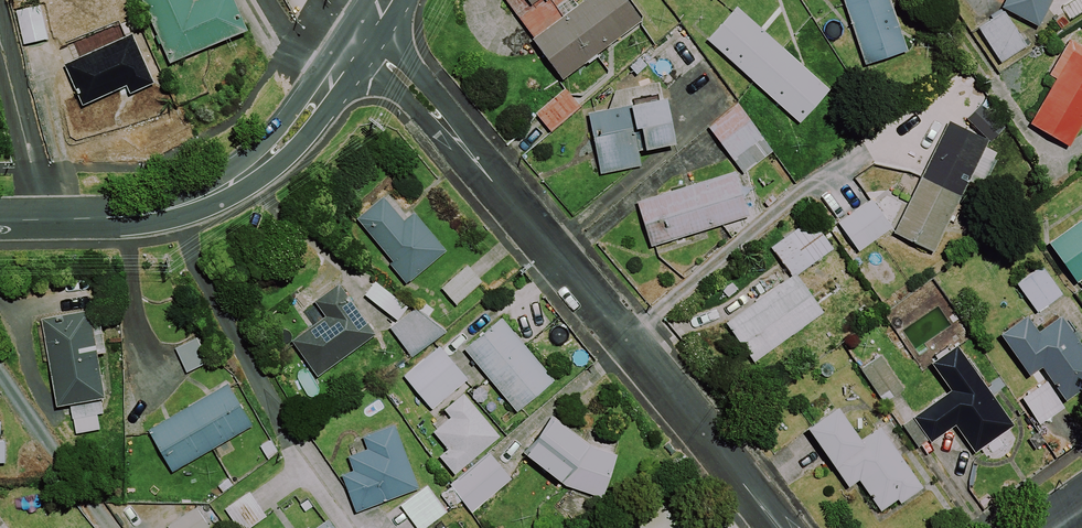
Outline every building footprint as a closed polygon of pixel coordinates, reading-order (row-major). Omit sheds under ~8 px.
[(170,63),(248,29),(235,0),(142,0),(170,63)] [(534,37),(533,38),(563,79),(643,20),(629,0),(507,0),(534,37)] [(891,0),(844,0),(866,64),(908,49),(891,0)] [(1003,7),(1040,27),(1054,0),(1007,0),(1003,7)] [(48,39),(40,7),(16,12),(24,44),(48,39)] [(830,91),(738,7),(709,39),(801,123),(830,91)] [(1028,45),(1005,11),(979,28),(1002,62),(1028,45)] [(155,83),(133,33),(64,64),(83,105),(126,86),(130,94),(155,83)] [(1071,39),(1050,74),(1058,79),(1031,123),(1070,146),(1081,126),(1081,45),(1071,39)] [(581,107),(565,88),(536,113),(551,131),(581,107)] [(678,144),(668,97),(589,113),(601,174),(642,166),(639,152),(678,144)] [(774,152),(739,103),(709,124),(744,173),(774,152)] [(990,140),(950,120),(894,232),(934,252),(990,140)] [(751,216),(736,171),(638,202),(652,247),(751,216)] [(404,220),(384,196),(357,218),(393,262),(390,264),(407,284),(447,251),(414,211),(404,220)] [(893,227),(873,199),(839,222),(859,251),(893,227)] [(772,247),(794,277),(834,249),(812,218),(772,247)] [(1050,243),(1079,283),(1081,281),(1081,220),(1050,243)] [(483,282),(468,265),(442,288),(457,305),(483,282)] [(1063,294),(1044,266),(1018,284),(1037,312),(1063,294)] [(825,311),(797,273),(727,323),(755,362),(825,311)] [(377,334),(339,283),(315,301),(326,316),(292,341),(318,377),(377,334)] [(447,329),(416,308),(390,327),(410,355),(447,329)] [(94,333),(90,309),(41,318),(57,406),(105,398),(97,353),(106,352),(102,332),(94,333)] [(1063,316),(1040,331),(1029,316),(1002,334),(1031,376),(1044,367),(1067,401),(1081,391),(1081,343),(1063,316)] [(553,377),(502,318),(465,349),(516,408),(553,377)] [(209,362),(197,337),(175,347),(186,372),(209,362)] [(466,377),(440,345),(404,376),(431,407),(466,377)] [(1016,425),(959,345),(933,363),(953,391),(904,425),(920,447),(930,440),(932,443),(956,425),(977,453),(1016,425)] [(905,390),(881,356),(862,369),(885,403),(905,390)] [(1066,407),(1048,381),(1023,398),(1041,424),(1066,407)] [(253,426),(229,384),(148,430),(172,472),(253,426)] [(498,433),(462,390),(442,407),(449,415),(432,429),(446,446),(437,454),(453,472),(498,433)] [(863,440),(841,408),(810,429),(847,484),(858,477),(880,508),(897,497),(899,501),(922,486),(882,427),(863,440)] [(587,445),(550,416),(519,453),(566,491),(596,501),(612,454),(587,445)] [(418,486),(393,421),(361,434),(365,446),(346,453),(351,467),(340,472),(354,510),(418,486)] [(488,449),(449,482),(472,510),(511,477),(488,449)] [(426,483),(399,503),(418,527),(421,527),(446,510),(426,483)] [(248,489),(223,507),(238,527),(246,527),(266,514),(248,489)] [(656,495),(631,517),(634,521),(626,527),(692,527),(670,503),(666,506),(656,495)] [(195,505),(166,524),(169,527),(206,527),(209,526),(195,505)] [(327,516),(310,527),(335,527),(327,516)]
